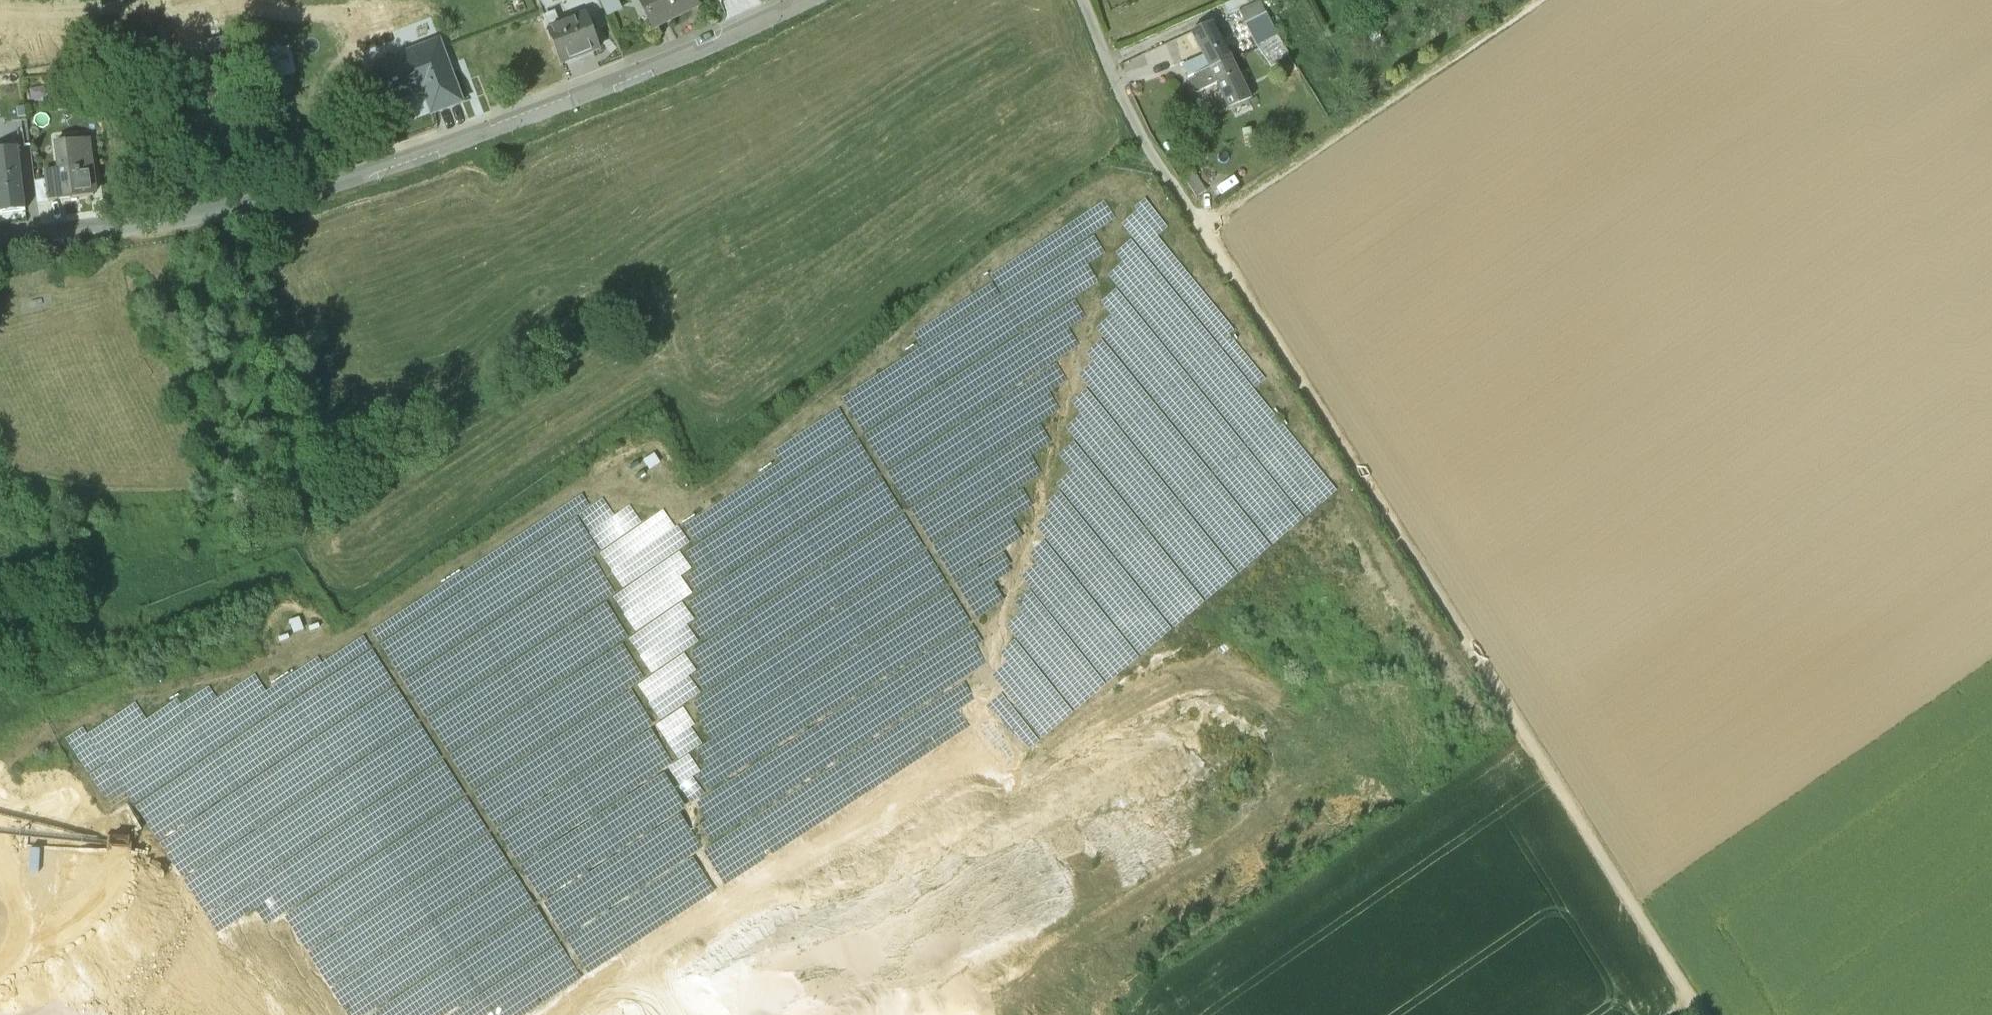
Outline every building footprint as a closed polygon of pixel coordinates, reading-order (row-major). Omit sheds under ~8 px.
[(637,16),(653,48),(694,27),(681,0),(670,0),(637,16)] [(754,8),(772,0),(751,0),(754,8)] [(612,1),(594,8),(607,41),(625,34),(612,1)] [(1235,31),(1239,42),(1261,33),(1256,22),(1235,31)] [(586,34),(549,48),(561,82),(598,69),(586,34)] [(1258,44),(1246,53),(1243,49),(1238,52),(1250,68),(1266,55),(1258,44)] [(1225,84),(1207,47),(1188,55),(1206,92),(1225,84)] [(442,66),(382,89),(397,128),(428,116),(434,131),(463,121),(442,66)] [(1225,84),(1206,92),(1225,130),(1248,121),(1246,115),(1241,117),(1225,84)] [(93,158),(59,162),(62,197),(49,199),(50,220),(96,215),(94,191),(96,191),(93,158)] [(0,169),(0,201),(25,198),(21,167),(0,169)] [(0,201),(0,217),(2,232),(28,229),(25,198),(0,201)]
